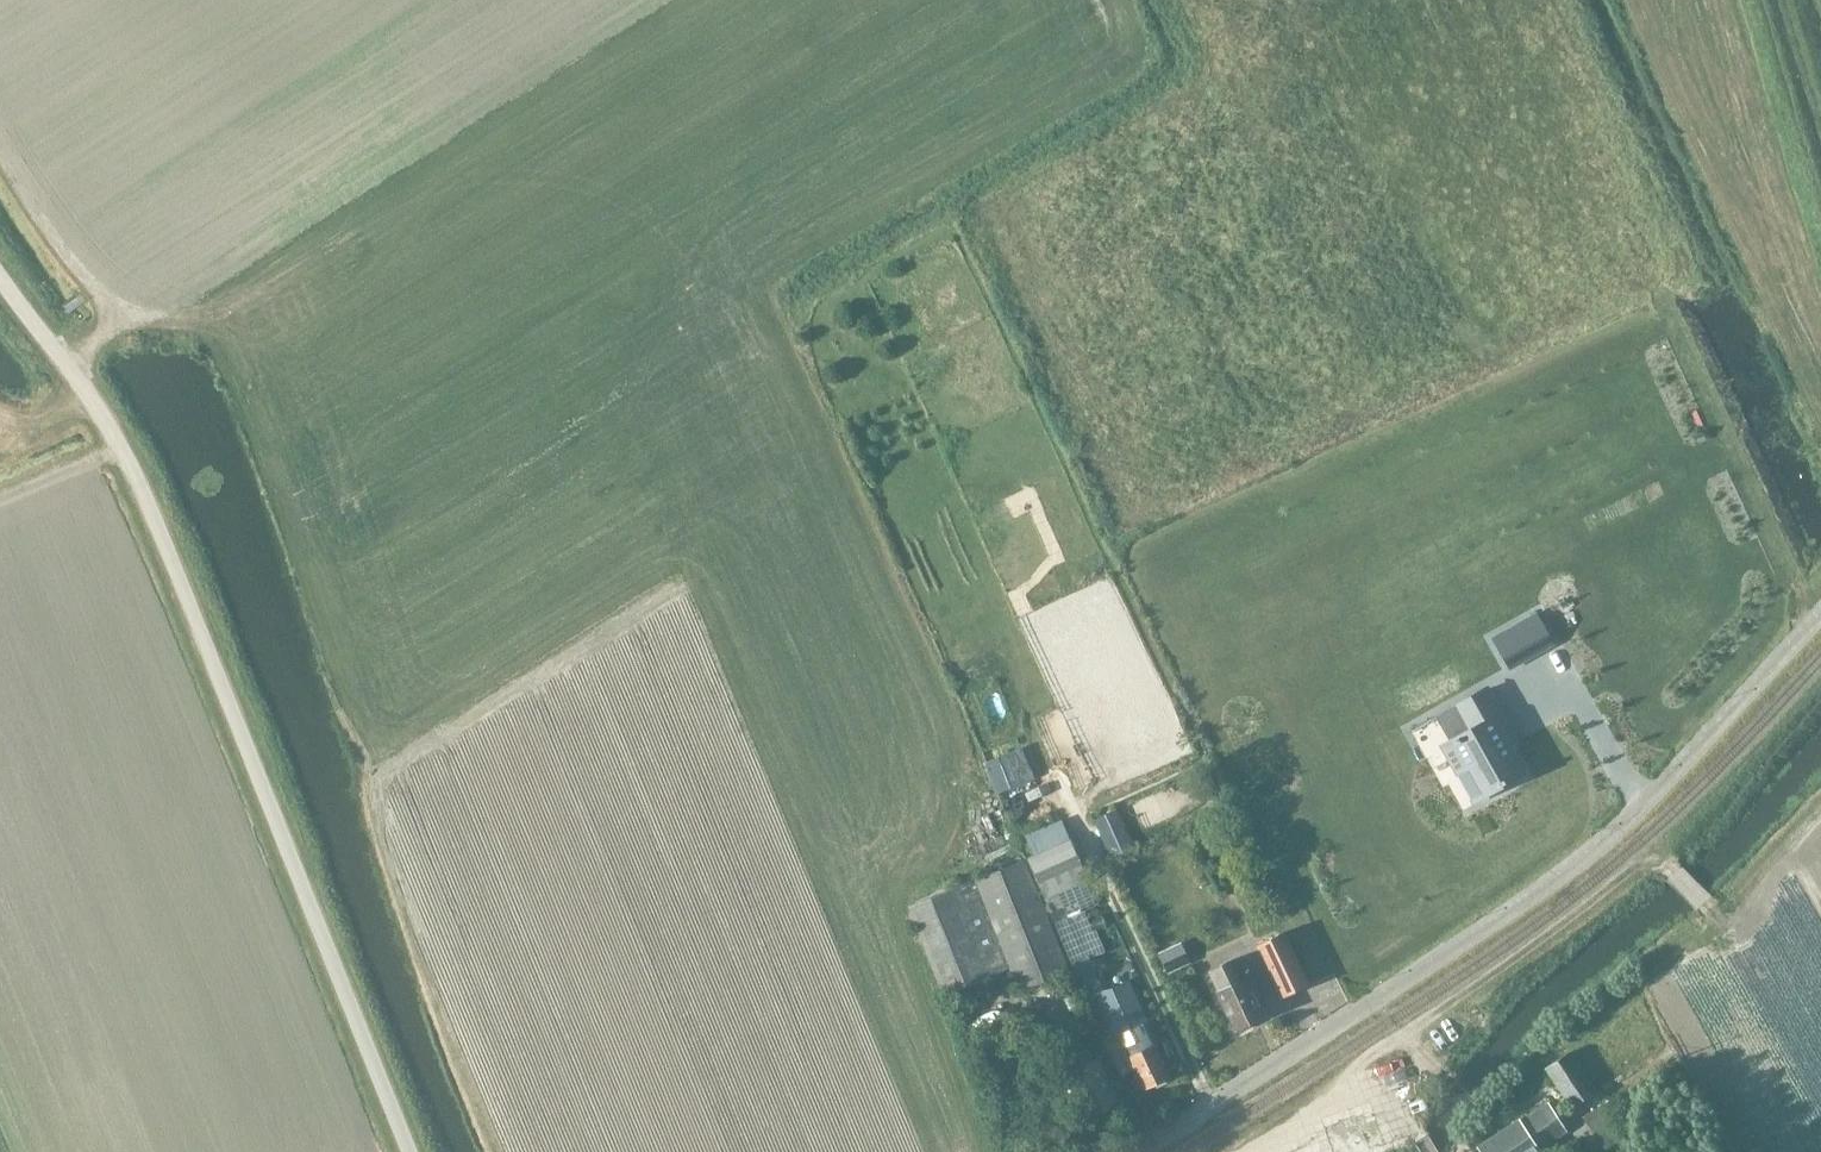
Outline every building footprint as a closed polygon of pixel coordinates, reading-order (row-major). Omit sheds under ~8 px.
[(1574,112),(1562,118),(1577,146),(1589,140),(1574,112)] [(1559,119),(1524,138),(1532,153),(1567,134),(1559,119)] [(1539,618),(1523,627),(1537,652),(1552,643),(1539,618)] [(1454,743),(1443,749),(1458,775),(1469,769),(1484,796),(1521,775),(1492,721),(1503,715),(1488,689),(1461,704),(1476,731),(1459,740),(1458,737),(1453,740),(1454,743)] [(1035,856),(1025,861),(1046,914),(1066,906),(1060,893),(1066,890),(1072,903),(1089,895),(1084,883),(1089,881),(1063,825),(1029,841),(1035,856)] [(1024,860),(975,880),(953,890),(909,908),(945,996),(1011,969),(1020,991),(1069,972),(1046,914),(1025,861),(1024,860)] [(1309,985),(1284,932),(1257,945),(1282,998),(1309,985)] [(1155,971),(1177,960),(1166,937),(1144,947),(1155,971)] [(1265,1016),(1256,996),(1260,994),(1251,976),(1240,981),(1230,961),(1209,971),(1217,992),(1215,993),(1235,1031),(1265,1016)] [(1099,997),(1086,1003),(1097,1025),(1106,1045),(1105,1046),(1120,1075),(1133,1069),(1143,1090),(1170,1077),(1154,1044),(1148,1047),(1121,989),(1100,998),(1099,997)] [(1051,1043),(1087,1118),(1119,1102),(1098,1059),(1093,1062),(1078,1030),(1051,1043)] [(1546,1068),(1572,1108),(1596,1092),(1570,1052),(1546,1068)] [(1479,1147),(1482,1151),(1540,1151),(1539,1150),(1567,1131),(1549,1103),(1521,1122),(1519,1120),(1479,1147)]
